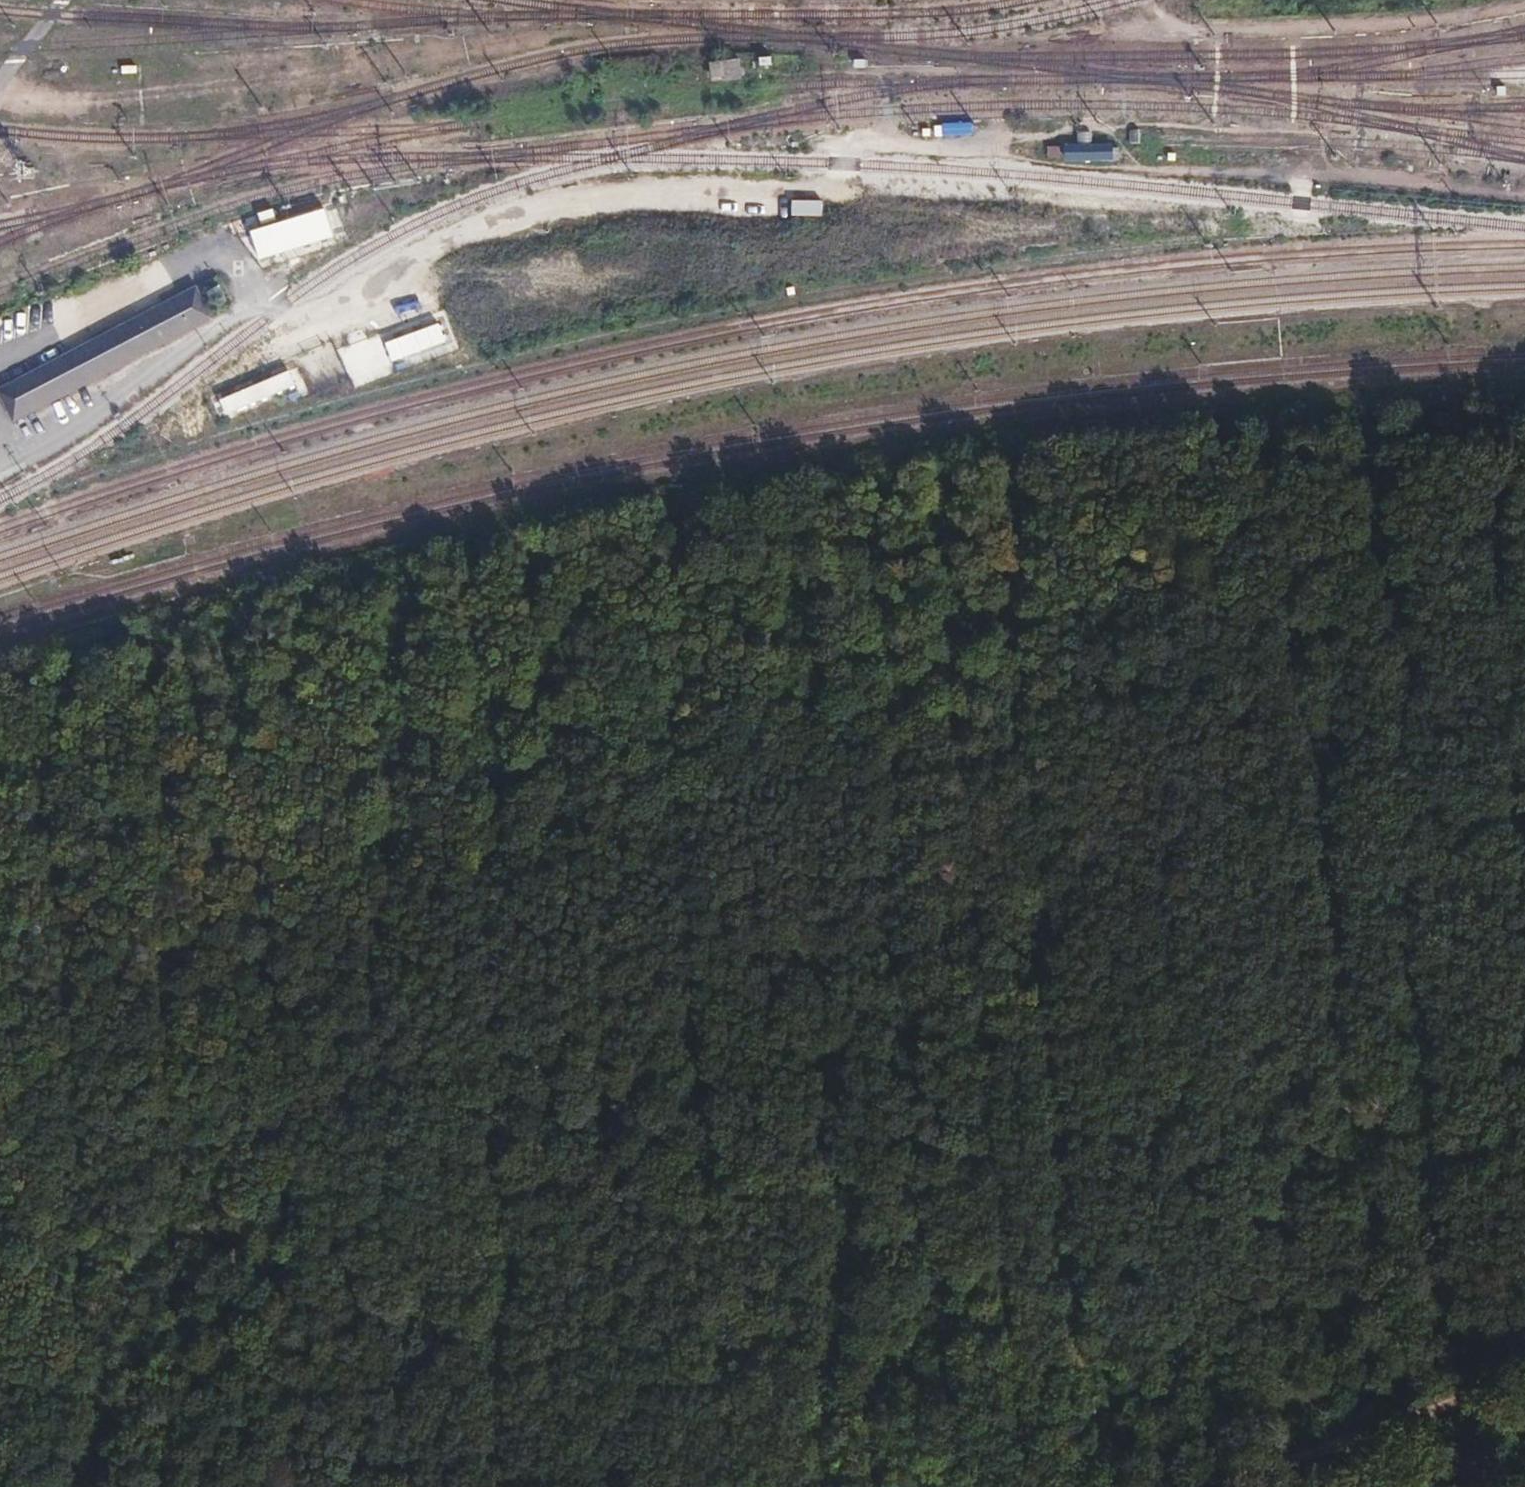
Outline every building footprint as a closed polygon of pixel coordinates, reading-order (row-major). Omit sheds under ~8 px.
[(743,75),(741,58),(712,62),(714,79),(743,75)] [(1113,144),(1066,144),(1066,162),(1114,162),(1113,144)] [(793,199),(792,215),(823,216),(824,201),(793,199)] [(261,259),(337,236),(329,207),(252,230),(261,259)] [(0,386),(0,396),(17,422),(213,318),(198,285),(0,386)] [(221,285),(205,293),(213,309),(229,301),(221,285)] [(426,330),(387,338),(391,358),(449,346),(444,321),(425,325),(426,330)] [(217,391),(229,417),(294,387),(278,351),(235,370),(240,381),(217,391)]
